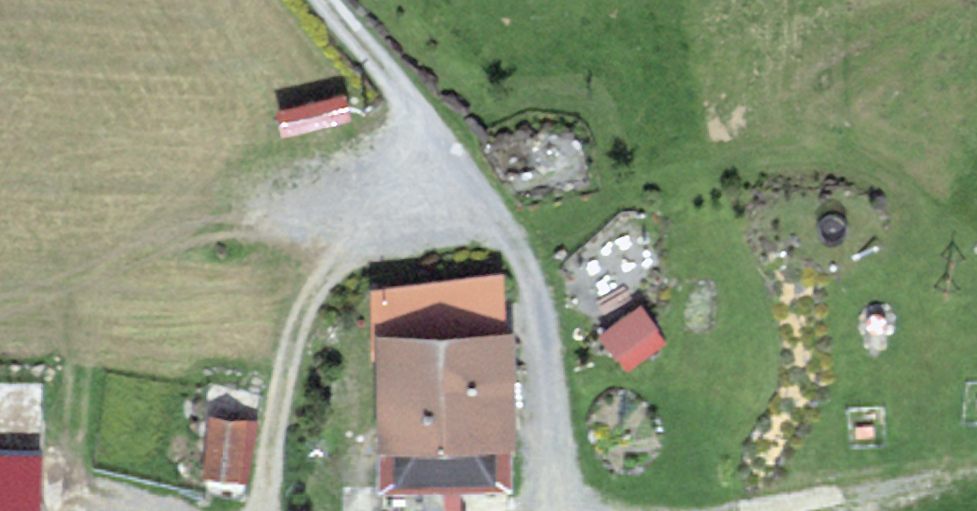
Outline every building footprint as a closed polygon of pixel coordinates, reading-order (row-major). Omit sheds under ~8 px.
[(500,292),(372,293),(372,357),(382,356),(383,446),(392,446),(392,483),(502,482),(500,292)] [(648,300),(605,319),(624,361),(667,341),(648,300)] [(248,426),(215,424),(210,474),(244,477),(248,426)] [(36,456),(0,456),(0,510),(34,510),(36,456)]
